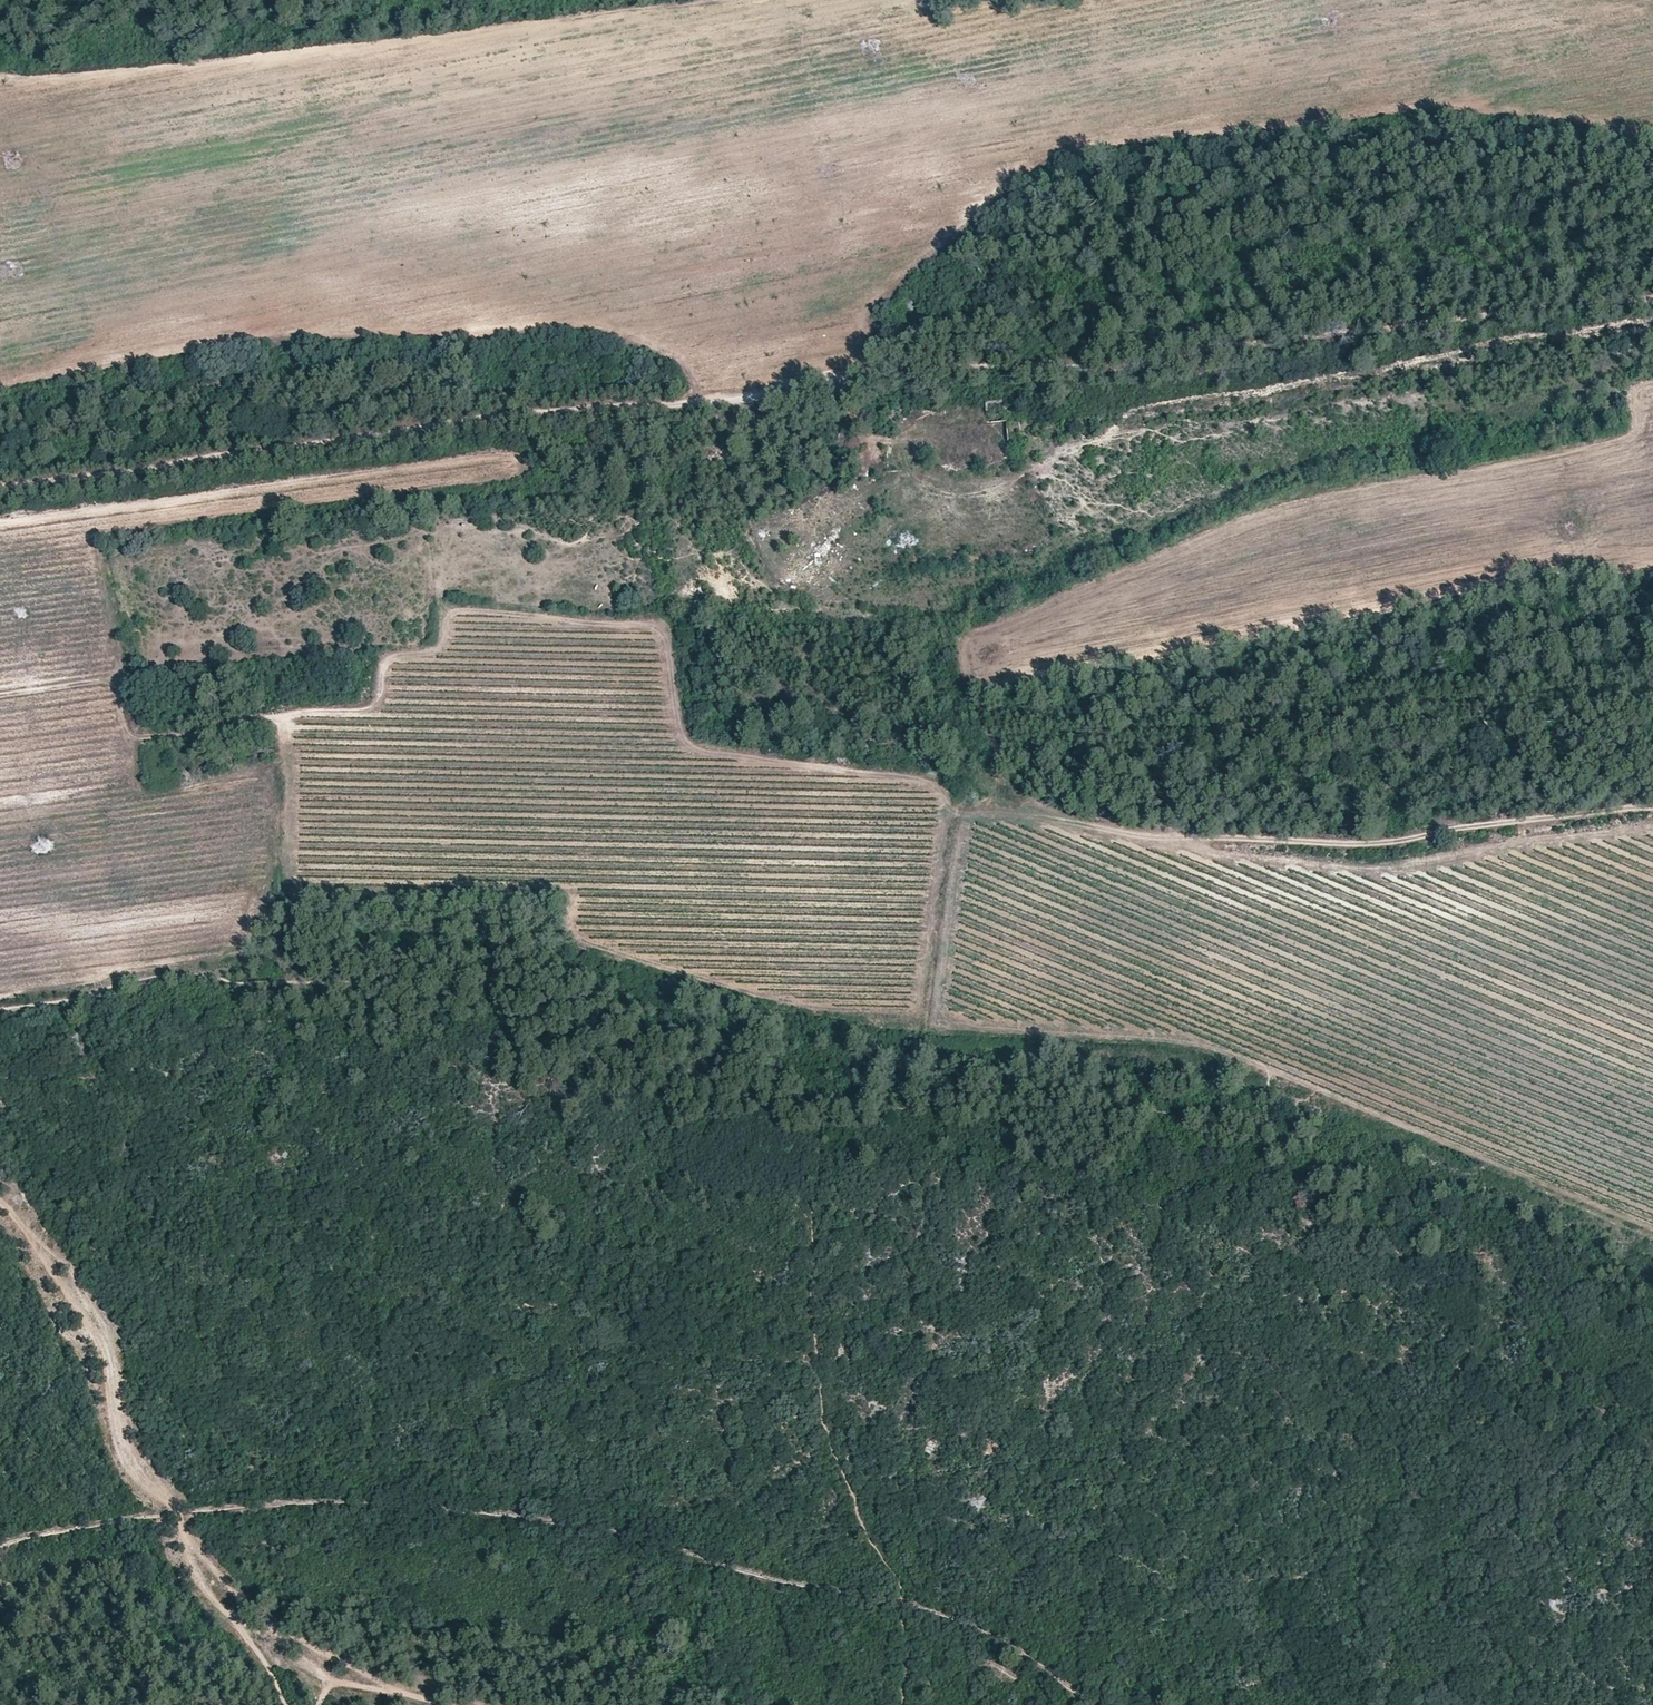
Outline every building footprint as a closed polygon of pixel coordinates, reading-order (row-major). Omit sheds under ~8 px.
[(1001,401),(992,403),(995,413),(1003,412),(1001,401)]
